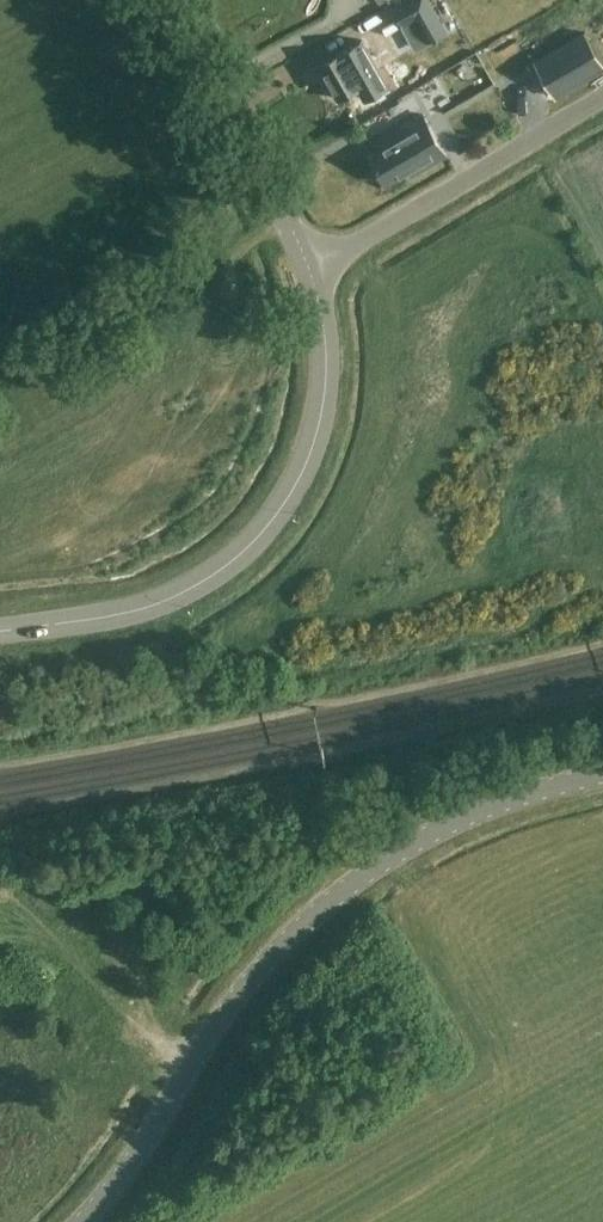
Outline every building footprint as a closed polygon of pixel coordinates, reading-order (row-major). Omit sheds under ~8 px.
[(428,42),(447,32),(430,0),(406,0),(393,7),(403,26),(415,20),(428,42)] [(550,96),(602,67),(582,32),(531,62),(550,96)] [(353,45),(320,65),(339,98),(362,85),(353,69),(363,63),(353,45)] [(453,112),(466,132),(510,105),(497,84),(453,112)] [(411,174),(446,154),(424,115),(368,146),(373,154),(370,156),(386,183),(409,170),(411,174)]
